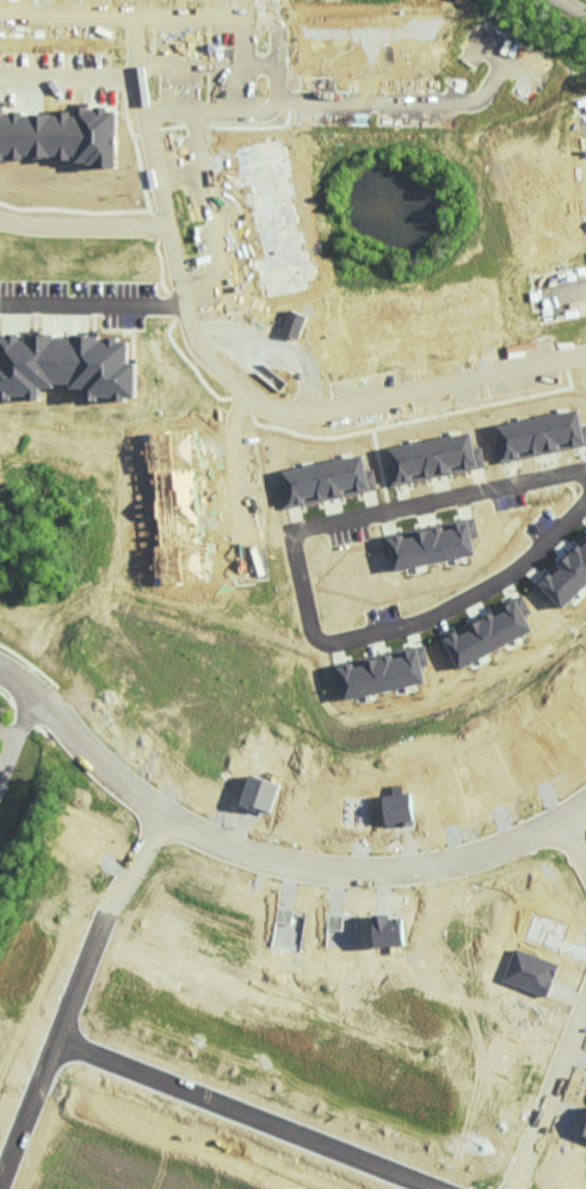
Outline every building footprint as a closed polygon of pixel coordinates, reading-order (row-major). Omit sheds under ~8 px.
[(60,199),(23,184),(39,142),(78,159),(60,199)] [(13,399),(0,399),(0,395),(0,335),(8,335),(8,332),(21,332),(21,339),(27,339),(29,334),(48,334),(48,332),(56,332),(57,337),(74,338),(74,334),(101,335),(101,340),(107,340),(107,335),(121,337),(119,341),(130,341),(130,363),(137,363),(137,398),(128,398),(128,401),(115,401),(115,396),(99,396),(99,401),(86,400),(86,388),(73,387),(72,383),(55,383),(55,387),(41,387),(42,400),(29,399),(29,395),(13,395),(13,399)]
